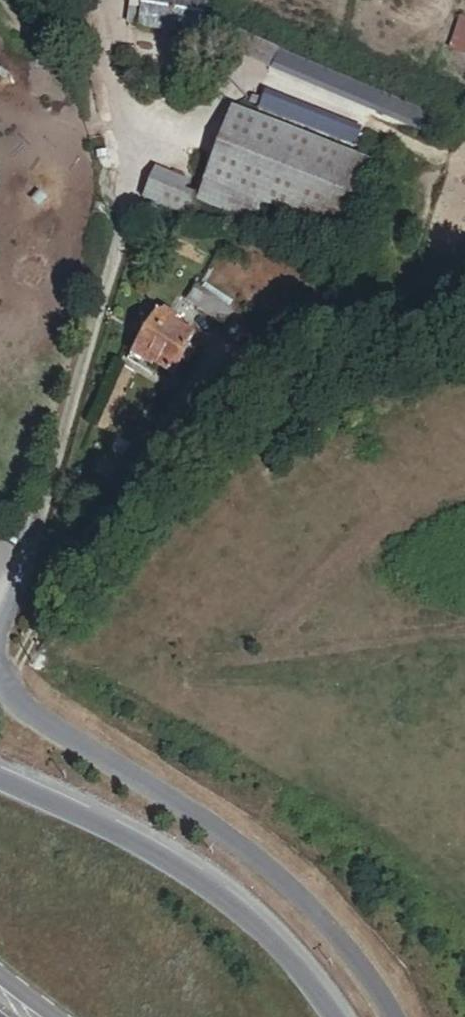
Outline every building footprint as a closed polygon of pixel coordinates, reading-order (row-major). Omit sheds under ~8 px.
[(127,13),(139,14),(137,27),(200,34),(204,0),(129,0),(127,13)] [(458,13),(446,49),(464,56),(464,16),(458,13)] [(426,111),(247,38),(239,58),(418,131),(426,111)] [(364,127),(262,89),(255,107),(357,145),(364,127)] [(374,160),(232,108),(201,193),(150,175),(141,198),(192,217),(197,202),(256,224),(263,205),(347,236),(374,160)] [(230,305),(204,288),(195,302),(221,319),(230,305)] [(169,321),(161,316),(134,357),(163,376),(189,335),(183,331),(189,322),(175,313),(169,321)]
